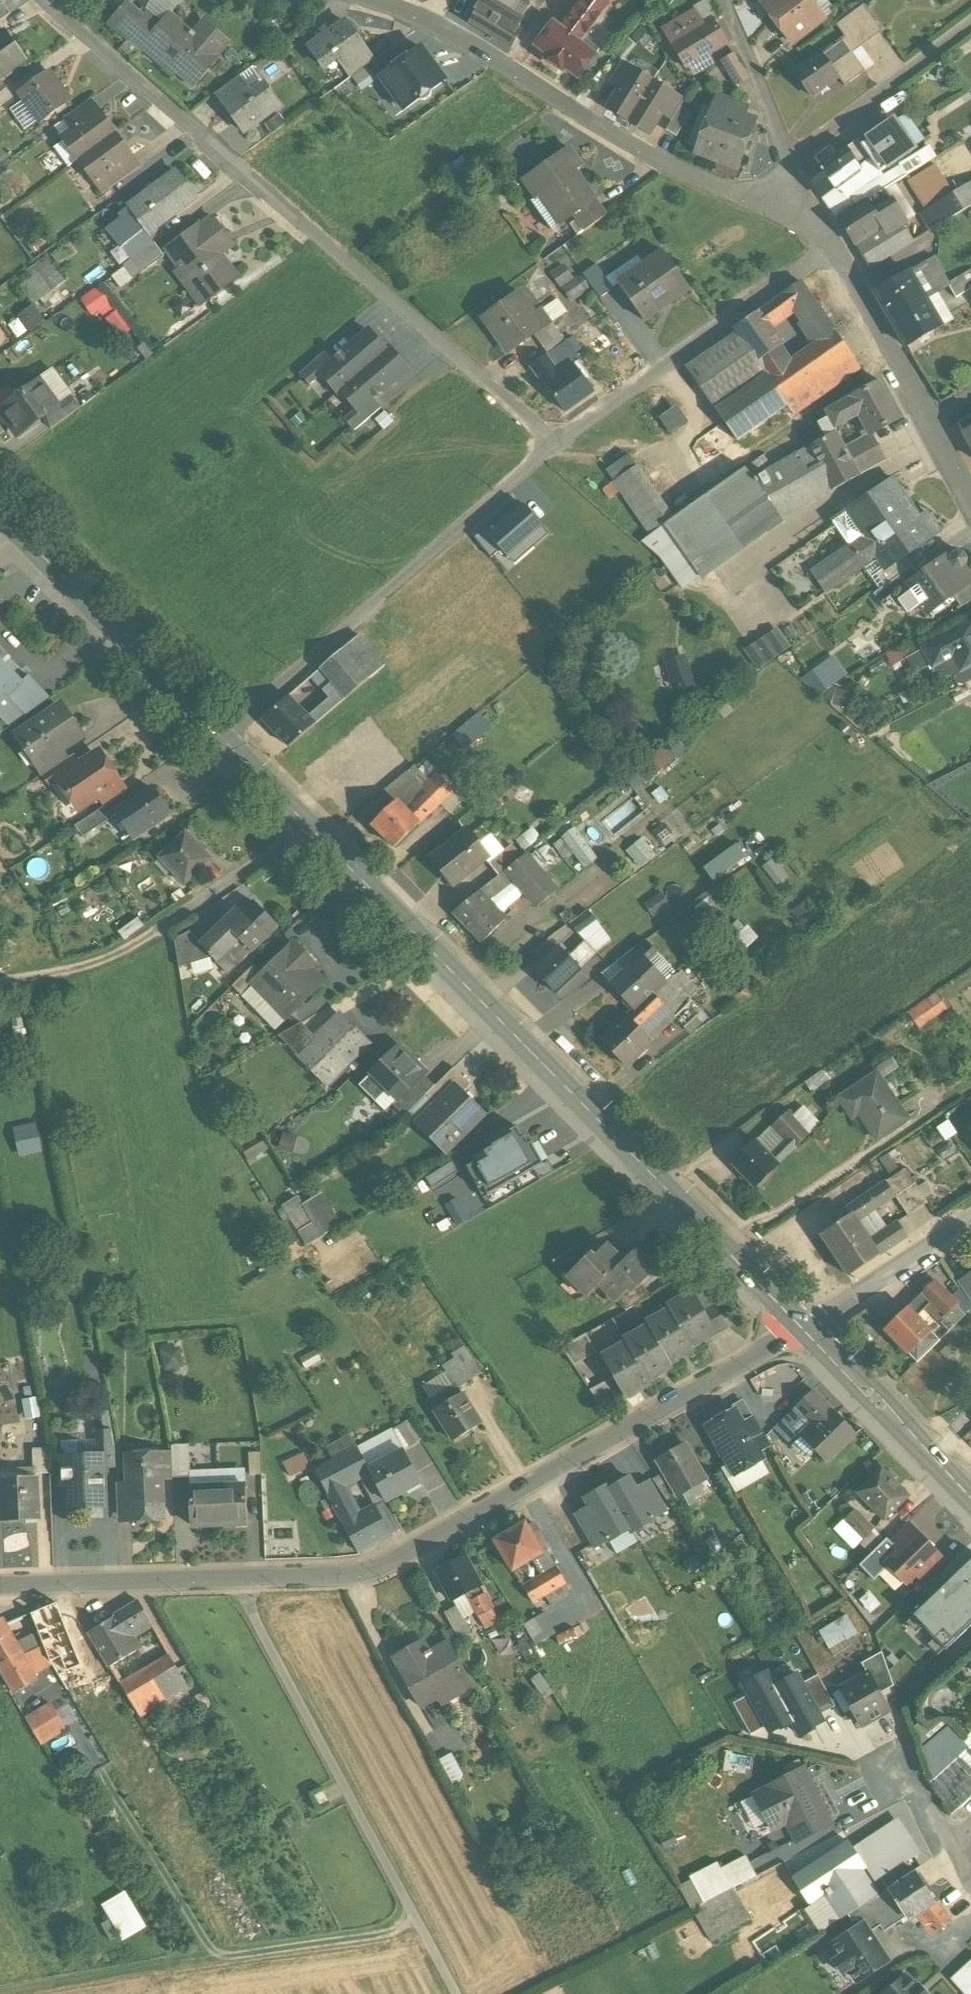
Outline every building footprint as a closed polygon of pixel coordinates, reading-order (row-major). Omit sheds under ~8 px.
[(491,0),(484,0),(479,9),(478,9),(478,10),(479,11),(472,23),(512,48),(522,32),(518,29),(519,28),(518,27),(523,20),(491,0)] [(523,20),(531,6),(522,0),(491,0),(523,20)] [(561,30),(580,44),(584,38),(603,14),(585,0),(584,1),(561,30)] [(603,14),(613,0),(585,0),(603,14)] [(810,0),(770,0),(763,5),(792,44),(825,20),(810,0)] [(11,15),(3,4),(0,6),(0,22),(11,15)] [(127,4),(108,24),(127,41),(128,39),(127,37),(143,19),(127,4)] [(864,7),(836,26),(845,39),(855,54),(882,34),(864,7)] [(696,12),(664,32),(672,45),(705,26),(704,25),(696,12)] [(143,19),(127,37),(128,39),(141,50),(147,44),(145,43),(161,25),(148,13),(143,19)] [(194,34),(191,30),(189,32),(170,15),(161,25),(145,43),(147,44),(177,71),(175,72),(192,87),(219,56),(218,55),(228,44),(213,30),(202,43),(193,35),(194,34)] [(728,44),(713,19),(704,25),(705,26),(672,45),(671,45),(686,69),(690,67),(689,66),(707,56),(728,44)] [(366,52),(345,24),(311,49),(322,63),(333,54),(344,69),(346,67),(366,52)] [(561,30),(555,24),(537,48),(549,57),(547,60),(563,72),(565,69),(578,80),(601,51),(584,38),(580,44),(561,30)] [(7,34),(0,39),(0,80),(26,62),(7,34)] [(855,54),(845,39),(822,55),(839,80),(838,81),(843,89),(865,74),(852,56),(855,54)] [(372,63),(382,77),(412,56),(401,42),(373,63),(372,63)] [(431,92),(445,81),(436,70),(429,60),(421,49),(412,56),(382,77),(385,81),(403,106),(406,110),(420,100),(425,101),(431,97),(431,92)] [(366,52),(346,67),(353,77),(372,63),(373,63),(366,52)] [(822,55),(794,74),(811,99),(838,81),(839,80),(822,55)] [(707,56),(689,66),(690,67),(694,74),(712,64),(707,56)] [(432,58),(429,60),(436,70),(439,68),(432,58)] [(737,60),(725,67),(737,86),(748,78),(737,60)] [(636,69),(624,62),(612,82),(622,88),(633,71),(634,72),(636,69)] [(634,72),(633,71),(622,88),(610,108),(630,121),(653,83),(634,72)] [(72,102),(51,73),(21,95),(42,124),(72,102)] [(237,79),(217,93),(224,103),(244,88),(237,79)] [(403,106),(385,81),(382,83),(382,86),(397,107),(399,108),(403,106)] [(653,83),(630,121),(650,133),(663,113),(673,96),(672,95),(653,83)] [(244,88),(224,103),(245,131),(279,107),(268,92),(257,100),(247,86),(244,88)] [(0,94),(0,110),(14,100),(7,89),(0,94)] [(686,99),(673,92),(672,95),(673,96),(663,113),(673,120),(681,107),(686,99)] [(749,106),(720,95),(716,105),(745,117),(749,106)] [(89,101),(64,120),(73,132),(98,114),(89,101)] [(745,117),(716,105),(707,129),(747,145),(756,121),(745,117)] [(692,114),(681,107),(673,120),(666,131),(677,138),(692,114)] [(73,132),(63,140),(79,161),(115,135),(99,113),(98,114),(73,132)] [(893,123),(870,140),(861,146),(871,160),(880,173),(889,167),(889,166),(912,150),(893,123)] [(747,145),(707,129),(697,153),(737,169),(747,145)] [(115,135),(79,161),(96,185),(106,178),(131,159),(132,159),(115,135)] [(858,140),(846,149),(860,168),(871,160),(861,146),(858,140)] [(840,141),(802,171),(820,198),(860,168),(846,149),(840,141)] [(570,149),(524,182),(537,199),(543,194),(564,224),(575,216),(594,202),(596,201),(575,172),(582,167),(570,149)] [(131,159),(106,178),(114,189),(139,170),(131,159)] [(936,167),(908,184),(925,213),(918,216),(929,234),(932,232),(931,231),(944,223),(945,224),(970,209),(970,185),(953,196),(936,167)] [(178,174),(130,209),(133,213),(147,233),(149,235),(199,199),(189,185),(187,187),(178,174)] [(840,189),(822,202),(835,222),(837,221),(857,208),(840,189)] [(857,208),(837,221),(867,271),(914,243),(903,226),(905,225),(885,191),(857,208)] [(594,202),(575,216),(586,231),(605,217),(594,202)] [(130,209),(122,215),(124,219),(133,213),(130,209)] [(124,219),(109,230),(124,250),(147,233),(133,213),(124,219)] [(214,219),(202,229),(200,227),(168,251),(195,289),(199,286),(210,301),(239,279),(215,247),(228,238),(214,219)] [(147,233),(124,250),(131,260),(155,243),(149,235),(147,233)] [(131,260),(124,266),(135,280),(165,257),(155,243),(131,260)] [(664,253),(619,286),(644,322),(662,310),(658,305),(687,285),(664,253)] [(910,274),(925,299),(949,284),(934,259),(910,274)] [(597,266),(584,276),(601,299),(614,290),(597,266)] [(55,290),(43,272),(21,288),(34,305),(55,290)] [(970,288),(970,272),(952,284),(959,295),(970,288)] [(910,274),(875,293),(891,320),(925,299),(910,274)] [(112,331),(123,325),(102,284),(80,296),(91,316),(102,310),(112,331)] [(800,284),(785,294),(796,309),(805,323),(820,313),(800,284)] [(536,316),(520,293),(483,320),(496,337),(497,336),(510,353),(535,336),(549,325),(548,324),(540,313),(536,316)] [(796,309),(785,294),(772,303),(783,318),(796,309)] [(925,299),(891,320),(908,348),(942,328),(925,299)] [(772,303),(758,314),(768,329),(783,318),(772,303)] [(834,333),(820,313),(805,323),(800,327),(814,347),(834,333)] [(768,329),(758,314),(733,330),(737,335),(757,365),(781,347),(768,329)] [(549,325),(535,336),(549,355),(566,342),(552,322),(548,324),(549,325)] [(369,331),(335,360),(336,361),(321,373),(322,375),(339,394),(342,392),(341,391),(387,352),(386,351),(369,331)] [(792,362),(768,379),(785,404),(809,387),(852,358),(834,333),(814,347),(792,362)] [(757,365),(737,335),(687,370),(716,411),(765,376),(757,365)] [(582,361),(568,341),(566,342),(549,355),(533,367),(566,413),(595,392),(576,366),(582,361)] [(781,347),(757,365),(765,376),(768,379),(792,362),(781,347)] [(387,352),(341,391),(342,392),(357,409),(359,411),(373,399),(374,399),(408,370),(389,349),(386,351),(387,352)] [(327,351),(300,375),(310,386),(322,375),(321,373),(336,361),(335,360),(327,351)] [(852,358),(809,387),(818,401),(861,371),(852,358)] [(765,376),(716,411),(738,443),(787,408),(768,379),(765,376)] [(40,382),(2,410),(20,436),(43,419),(59,407),(58,406),(40,382)] [(882,383),(827,412),(836,428),(853,419),(860,431),(866,428),(870,436),(901,419),(882,383)] [(809,387),(785,404),(787,408),(794,417),(818,401),(809,387)] [(71,396),(58,406),(59,407),(43,419),(52,430),(80,409),(71,396)] [(357,409),(344,420),(354,432),(382,408),(374,399),(373,399),(359,411),(357,409)] [(659,417),(670,433),(688,421),(677,405),(659,417)] [(958,423),(963,434),(970,429),(970,415),(958,423)] [(851,462),(836,434),(810,448),(833,492),(859,478),(851,462)] [(877,447),(851,462),(859,478),(886,462),(877,447)] [(810,448),(752,481),(777,521),(833,492),(810,448)] [(637,467),(630,456),(607,472),(614,483),(637,467)] [(674,519),(637,467),(614,483),(621,493),(644,525),(653,534),(665,525),(674,519)] [(752,481),(745,469),(674,519),(665,525),(681,549),(699,576),(777,521),(752,481)] [(614,483),(604,490),(611,500),(621,493),(614,483)] [(881,489),(845,513),(857,531),(860,529),(864,535),(848,546),(863,569),(877,559),(884,570),(894,564),(895,565),(905,558),(940,534),(926,515),(919,519),(897,487),(885,495),(881,489)] [(501,551),(507,558),(528,540),(542,528),(524,506),(507,522),(489,537),(501,551)] [(507,522),(501,516),(475,539),(492,559),(501,551),(489,537),(507,522)] [(665,525),(653,534),(674,554),(681,549),(665,525)] [(528,540),(534,548),(549,535),(542,528),(528,540)] [(848,546),(810,572),(826,594),(863,569),(848,546)] [(906,586),(910,592),(911,592),(921,606),(928,616),(954,598),(970,586),(970,579),(964,568),(966,567),(967,561),(963,556),(957,554),(955,556),(953,554),(918,578),(906,586)] [(905,558),(895,565),(894,564),(884,570),(876,576),(884,587),(912,568),(905,558)] [(912,568),(884,587),(884,588),(874,595),(884,610),(910,592),(906,586),(918,578),(912,568)] [(954,598),(962,609),(970,604),(970,586),(954,598)] [(911,592),(900,600),(900,604),(906,613),(910,614),(921,606),(911,592)] [(923,651),(932,667),(951,657),(959,672),(960,673),(970,667),(970,651),(970,649),(970,626),(923,651)] [(780,630),(747,652),(760,671),(793,649),(780,630)] [(377,659),(359,638),(344,651),(370,680),(384,668),(377,659)] [(400,639),(377,659),(384,668),(408,648),(400,639)] [(0,649),(0,699),(4,696),(6,697),(21,683),(2,663),(8,657),(0,649)] [(344,651),(321,670),(333,684),(347,700),(370,680),(344,651)] [(932,667),(923,651),(901,663),(910,679),(932,667)] [(664,660),(671,687),(690,682),(683,655),(664,660)] [(819,662),(805,675),(837,711),(852,698),(819,662)] [(960,673),(959,672),(952,676),(959,689),(970,683),(970,667),(960,673)] [(321,670),(311,679),(323,692),(333,684),(321,670)] [(21,683),(6,697),(25,717),(50,701),(28,677),(21,683)] [(966,688),(951,696),(955,703),(970,696),(966,688)] [(4,696),(0,699),(0,718),(10,728),(25,717),(6,697),(4,696)] [(335,696),(308,719),(315,727),(342,704),(335,696)] [(308,719),(288,699),(262,721),(289,749),(315,727),(308,719)] [(18,738),(36,766),(58,751),(79,737),(61,710),(18,738)] [(479,715),(454,735),(464,748),(490,728),(479,715)] [(625,780),(634,792),(685,752),(676,740),(625,780)] [(58,751),(36,766),(43,776),(45,775),(65,762),(58,751)] [(79,766),(78,767),(81,771),(62,783),(70,793),(68,794),(70,797),(71,796),(77,805),(87,798),(90,803),(99,797),(98,796),(120,781),(110,766),(106,769),(96,754),(79,766)] [(65,762),(45,775),(52,787),(61,781),(62,783),(81,771),(78,767),(79,766),(72,757),(65,762)] [(424,791),(405,773),(384,791),(397,803),(406,813),(426,794),(424,791)] [(439,776),(424,791),(426,794),(439,807),(454,791),(439,776)] [(120,781),(98,796),(99,797),(105,806),(127,792),(120,781)] [(152,789),(116,813),(134,839),(170,815),(152,789)] [(450,811),(463,801),(456,792),(443,803),(450,811)] [(439,807),(426,794),(406,813),(419,826),(439,807)] [(406,813),(397,803),(372,827),(395,850),(419,826),(406,813)] [(105,806),(75,827),(83,839),(113,819),(105,806)] [(503,852),(482,826),(470,835),(489,858),(486,860),(489,864),(503,852)] [(651,832),(665,851),(674,845),(660,826),(651,832)] [(562,838),(584,869),(597,860),(575,829),(562,838)] [(470,835),(466,831),(432,859),(454,886),(486,860),(489,858),(470,835)] [(212,860),(186,834),(160,859),(185,885),(212,860)] [(626,852),(638,869),(655,857),(643,840),(626,852)] [(703,868),(713,882),(746,859),(737,845),(703,868)] [(503,852),(489,864),(499,876),(507,870),(521,859),(510,846),(503,852)] [(548,867),(537,852),(529,858),(538,870),(541,873),(548,867)] [(521,859),(507,870),(514,880),(518,885),(538,870),(529,858),(526,855),(521,859)] [(499,876),(478,893),(486,901),(514,880),(507,870),(499,876)] [(538,870),(518,885),(537,909),(557,893),(541,873),(538,870)] [(644,904),(654,917),(670,906),(661,892),(644,904)] [(486,901),(478,893),(450,914),(482,944),(506,921),(486,901)] [(255,903),(242,915),(237,909),(224,923),(235,934),(240,940),(252,952),(277,927),(255,903)] [(588,912),(571,924),(578,934),(595,922),(588,912)] [(201,944),(199,946),(211,958),(223,946),(235,934),(224,923),(201,944)] [(201,944),(189,932),(176,940),(183,986),(211,958),(199,946),(201,944)] [(235,934),(223,946),(228,951),(240,940),(235,934)] [(240,940),(228,951),(239,964),(252,952),(240,940)] [(585,941),(568,957),(580,970),(597,953),(585,941)] [(645,941),(617,962),(627,972),(642,958),(647,963),(657,954),(645,941)] [(307,957),(294,944),(262,975),(254,983),(255,984),(288,1017),(323,983),(303,962),(307,957)] [(228,951),(223,946),(211,958),(227,975),(239,964),(228,951)] [(568,957),(559,948),(534,971),(555,993),(580,970),(568,957)] [(627,972),(612,986),(623,998),(623,1002),(628,1008),(632,1008),(635,1011),(652,994),(653,994),(665,983),(647,963),(642,958),(627,972)] [(255,967),(233,988),(242,997),(255,984),(254,983),(262,975),(255,967)] [(665,983),(653,994),(664,1005),(676,1018),(686,1008),(683,1005),(698,991),(681,973),(677,976),(670,979),(670,978),(665,983)] [(635,1011),(628,1017),(639,1029),(664,1005),(653,994),(652,994),(635,1011)] [(936,994),(907,1015),(917,1030),(947,1009),(936,994)] [(664,1005),(639,1029),(652,1043),(677,1019),(676,1018),(664,1005)] [(340,1015),(316,1039),(310,1033),(292,1051),(327,1085),(369,1043),(340,1015)] [(628,1017),(601,1042),(626,1068),(652,1043),(639,1029),(628,1017)] [(301,1024),(280,1036),(292,1051),(310,1033),(301,1024)] [(424,1073),(397,1047),(358,1086),(374,1102),(386,1090),(396,1099),(397,1100),(422,1075),(424,1073)] [(435,1088),(425,1097),(434,1106),(454,1086),(462,1094),(470,1085),(454,1069),(435,1088)] [(821,1073),(805,1084),(812,1094),(827,1083),(821,1073)] [(422,1075),(397,1100),(396,1099),(391,1105),(404,1118),(425,1097),(435,1088),(422,1075)] [(876,1075),(838,1101),(850,1120),(857,1115),(876,1142),(907,1121),(898,1107),(895,1108),(883,1090),(885,1088),(876,1075)] [(434,1106),(416,1123),(445,1153),(483,1115),(462,1094),(454,1086),(434,1106)] [(808,1135),(786,1113),(772,1128),(785,1141),(794,1150),(808,1135)] [(39,1123),(16,1125),(18,1154),(42,1153),(39,1123)] [(484,1188),(488,1197),(535,1171),(544,1166),(531,1144),(530,1145),(525,1137),(522,1138),(517,1128),(499,1138),(501,1142),(484,1151),(485,1154),(475,1160),(477,1163),(466,1168),(479,1191),(484,1188)] [(785,1141),(769,1158),(777,1166),(794,1150),(785,1141)] [(769,1158),(755,1143),(732,1166),(754,1189),(777,1166),(769,1158)] [(899,1157),(894,1150),(879,1160),(891,1178),(900,1172),(893,1161),(899,1157)] [(456,1161),(426,1180),(432,1190),(462,1171),(456,1161)] [(544,1166),(535,1171),(541,1181),(555,1174),(550,1163),(544,1166)] [(926,1204),(903,1170),(885,1183),(894,1197),(892,1198),(905,1218),(926,1204)] [(885,1183),(844,1210),(848,1217),(850,1215),(855,1223),(892,1198),(894,1197),(885,1183)] [(304,1246),(341,1225),(322,1194),(302,1206),(312,1223),(296,1232),(304,1246)] [(855,1223),(850,1215),(848,1217),(819,1236),(846,1277),(877,1257),(868,1242),(855,1223)] [(895,1224),(868,1242),(877,1257),(905,1239),(895,1224)] [(606,1245),(593,1257),(590,1254),(587,1256),(567,1276),(588,1297),(599,1286),(623,1262),(606,1245)] [(578,1247),(552,1261),(567,1276),(587,1256),(578,1247)] [(623,1262),(599,1286),(617,1303),(630,1290),(633,1293),(642,1285),(656,1271),(635,1250),(623,1262)] [(958,1283),(968,1299),(970,1302),(970,1282),(970,1281),(970,1276),(970,1274),(958,1283)] [(959,1306),(934,1282),(918,1299),(927,1308),(926,1308),(949,1332),(966,1316),(958,1308),(959,1306)] [(642,1285),(633,1293),(630,1290),(617,1303),(626,1311),(653,1296),(642,1285)] [(694,1294),(668,1308),(670,1312),(647,1324),(649,1328),(670,1364),(695,1350),(693,1347),(716,1334),(716,1333),(705,1314),(694,1294)] [(918,1299),(908,1309),(916,1318),(926,1308),(927,1308),(918,1299)] [(958,1308),(966,1316),(970,1311),(970,1302),(968,1299),(959,1306),(958,1308)] [(716,1308),(705,1314),(716,1333),(727,1327),(716,1308)] [(916,1318),(908,1309),(885,1331),(909,1356),(932,1333),(916,1318)] [(597,1326),(605,1347),(623,1340),(615,1319),(597,1326)] [(649,1328),(625,1342),(626,1345),(603,1358),(614,1378),(625,1398),(625,1399),(651,1384),(649,1380),(672,1368),(670,1364),(649,1328)] [(595,1329),(588,1332),(597,1351),(604,1348),(595,1329)] [(932,1333),(909,1356),(917,1365),(940,1342),(932,1333)] [(586,1334),(562,1348),(574,1367),(597,1354),(586,1334)] [(181,1345),(163,1346),(166,1370),(183,1369),(181,1345)] [(481,1374),(465,1347),(452,1355),(455,1360),(444,1367),(455,1386),(457,1389),(458,1388),(481,1374)] [(614,1378),(604,1384),(614,1403),(625,1398),(614,1378)] [(604,1384),(590,1391),(603,1410),(614,1403),(604,1384)] [(455,1386),(428,1402),(434,1411),(462,1394),(458,1388),(457,1389),(455,1386)] [(813,1392),(796,1408),(809,1421),(826,1405),(813,1392)] [(462,1394),(434,1411),(453,1442),(471,1431),(466,1423),(476,1416),(462,1394)] [(40,1400),(24,1401),(25,1418),(41,1417),(40,1400)] [(826,1405),(809,1421),(812,1425),(802,1435),(801,1435),(802,1437),(827,1462),(855,1435),(826,1405)] [(742,1423),(735,1411),(707,1427),(718,1445),(716,1451),(721,1459),(726,1460),(730,1467),(739,1461),(744,1470),(763,1459),(759,1453),(742,1423)] [(771,1447),(754,1416),(742,1423),(759,1453),(771,1447)] [(802,1435),(785,1418),(775,1427),(792,1446),(802,1437),(801,1435),(802,1435)] [(410,1421),(397,1429),(409,1448),(422,1440),(410,1421)] [(409,1448),(397,1429),(358,1450),(369,1470),(403,1452),(409,1448)] [(112,1430),(97,1431),(98,1456),(104,1456),(104,1467),(116,1466),(115,1446),(112,1430)] [(77,1441),(61,1441),(62,1457),(78,1457),(77,1441)] [(189,1444),(172,1445),(172,1454),(173,1479),(190,1478),(189,1444)] [(705,1480),(684,1445),(658,1460),(665,1472),(678,1496),(705,1480)] [(357,1448),(314,1471),(328,1496),(343,1487),(370,1473),(358,1450),(357,1448)] [(49,1450),(33,1451),(34,1470),(34,1475),(50,1474),(49,1450)] [(403,1452),(369,1470),(370,1473),(386,1502),(407,1491),(405,1489),(419,1482),(403,1452)] [(303,1453),(281,1464),(289,1480),(311,1469),(303,1453)] [(172,1454),(158,1455),(158,1463),(160,1463),(161,1479),(173,1479),(172,1454)] [(260,1454),(249,1455),(250,1476),(261,1476),(260,1454)] [(78,1457),(62,1457),(63,1486),(69,1486),(69,1508),(105,1507),(104,1467),(104,1456),(98,1456),(78,1457)] [(158,1463),(128,1465),(128,1484),(129,1484),(131,1515),(146,1514),(146,1520),(163,1519),(161,1479),(160,1463),(158,1463)] [(34,1470),(1,1472),(2,1492),(3,1516),(3,1521),(39,1519),(37,1480),(34,1480),(34,1475),(34,1470)] [(885,1472),(882,1470),(858,1493),(885,1521),(909,1497),(895,1482),(885,1472)] [(896,1477),(890,1471),(885,1472),(895,1482),(896,1477)] [(678,1496),(665,1472),(653,1480),(668,1503),(678,1496)] [(633,1533),(654,1521),(636,1490),(630,1479),(609,1491),(631,1530),(633,1533)] [(651,1481),(636,1490),(654,1521),(669,1513),(651,1481)] [(128,1484),(116,1485),(118,1515),(131,1515),(129,1484),(128,1484)] [(245,1487),(218,1488),(219,1525),(247,1524),(245,1487)] [(358,1515),(343,1487),(328,1496),(329,1499),(334,1508),(343,1524),(358,1515)] [(218,1488),(190,1489),(191,1525),(219,1525),(218,1488)] [(610,1541),(631,1530),(609,1491),(607,1488),(586,1500),(591,1507),(610,1541)] [(329,1499),(321,1503),(326,1512),(334,1508),(329,1499)] [(358,1515),(343,1524),(358,1552),(390,1535),(375,1506),(358,1515)] [(594,1550),(610,1541),(591,1507),(575,1516),(594,1550)] [(805,1511),(795,1508),(792,1520),(802,1523),(805,1511)] [(855,1510),(845,1520),(863,1539),(864,1540),(874,1530),(855,1510)] [(525,1522),(495,1540),(513,1570),(533,1558),(543,1552),(529,1529),(525,1522)] [(550,1548),(536,1525),(529,1529),(543,1552),(547,1550),(550,1548)] [(906,1525),(888,1542),(898,1552),(898,1553),(917,1535),(916,1535),(906,1525)] [(874,1530),(864,1540),(863,1539),(859,1543),(868,1552),(882,1539),(874,1530)] [(936,1556),(937,1554),(917,1533),(916,1535),(917,1535),(898,1553),(898,1552),(886,1563),(889,1566),(905,1582),(907,1585),(916,1576),(915,1575),(936,1555),(936,1556)] [(860,1566),(874,1581),(880,1575),(889,1566),(886,1563),(898,1552),(888,1542),(886,1540),(860,1566)] [(543,1552),(533,1558),(543,1575),(557,1567),(547,1550),(543,1552)] [(466,1555),(437,1570),(453,1601),(467,1594),(481,1586),(482,1586),(466,1555)] [(936,1555),(915,1575),(916,1576),(925,1586),(946,1565),(936,1556),(936,1555)] [(968,1562),(940,1589),(941,1590),(967,1617),(968,1617),(970,1614),(970,1565),(968,1562)] [(896,1591),(905,1582),(889,1566),(880,1575),(896,1591)] [(543,1575),(524,1587),(532,1602),(545,1594),(565,1582),(557,1567),(543,1575)] [(565,1582),(545,1594),(551,1606),(572,1594),(565,1582)] [(481,1586),(467,1594),(478,1616),(479,1616),(492,1609),(493,1609),(481,1586)] [(967,1617),(941,1590),(927,1603),(953,1630),(967,1617)] [(140,1602),(129,1609),(145,1639),(156,1631),(140,1602)] [(58,1603),(31,1614),(39,1634),(44,1646),(50,1662),(62,1657),(78,1651),(58,1603)] [(953,1630),(927,1603),(915,1615),(941,1641),(942,1642),(953,1630)] [(470,1629),(457,1606),(445,1612),(457,1636),(470,1629)] [(145,1639),(129,1609),(116,1616),(134,1646),(145,1639)] [(492,1609),(479,1616),(485,1627),(498,1621),(492,1609)] [(525,1623),(535,1643),(556,1632),(546,1612),(525,1623)] [(848,1615),(821,1633),(833,1651),(859,1634),(848,1615)] [(134,1646),(116,1616),(91,1631),(111,1666),(125,1659),(137,1651),(134,1646)] [(0,1622),(0,1665),(23,1653),(19,1645),(4,1619),(0,1622)] [(556,1637),(564,1648),(579,1638),(571,1627),(556,1637)] [(953,1630),(942,1642),(941,1641),(931,1650),(942,1662),(963,1641),(953,1630)] [(156,1631),(145,1639),(159,1662),(170,1656),(156,1631)] [(39,1634),(19,1645),(23,1653),(25,1655),(33,1651),(44,1646),(39,1634)] [(422,1643),(413,1648),(419,1659),(428,1654),(427,1652),(429,1651),(423,1641),(421,1642),(422,1643)] [(427,1652),(428,1654),(419,1659),(413,1648),(396,1658),(401,1667),(400,1668),(424,1710),(425,1709),(424,1707),(471,1680),(449,1642),(434,1651),(433,1649),(429,1651),(427,1652)] [(44,1646),(33,1651),(41,1667),(50,1662),(44,1646)] [(33,1651),(25,1655),(34,1672),(41,1667),(33,1651)] [(78,1651),(62,1657),(67,1671),(68,1671),(83,1665),(78,1651)] [(881,1652),(861,1663),(866,1673),(868,1672),(880,1694),(893,1686),(881,1652)] [(0,1665),(0,1667),(14,1691),(37,1678),(34,1672),(25,1655),(23,1653),(0,1665)] [(931,1660),(926,1653),(916,1661),(921,1668),(931,1660)] [(159,1662),(135,1677),(136,1678),(122,1686),(140,1716),(150,1710),(189,1687),(170,1656),(159,1662)] [(62,1657),(50,1662),(63,1682),(71,1679),(68,1671),(67,1671),(62,1657)] [(125,1659),(111,1666),(122,1686),(136,1678),(135,1677),(125,1659)] [(880,1694),(868,1672),(866,1673),(839,1688),(861,1727),(889,1711),(880,1694)] [(750,1696),(767,1727),(770,1732),(781,1726),(782,1729),(794,1723),(775,1687),(767,1674),(744,1686),(750,1696)] [(775,1687),(794,1723),(802,1737),(814,1730),(812,1727),(823,1721),(820,1716),(803,1684),(797,1675),(775,1687)] [(819,1676),(803,1684),(820,1716),(836,1707),(819,1676)] [(750,1696),(734,1705),(751,1736),(767,1727),(750,1696)] [(38,1730),(52,1756),(81,1739),(67,1714),(38,1730)] [(954,1761),(959,1766),(959,1765),(970,1777),(970,1746),(954,1761)] [(467,1781),(454,1756),(443,1762),(456,1787),(467,1781)] [(959,1766),(954,1761),(930,1783),(950,1816),(970,1797),(970,1777),(959,1765),(959,1766)] [(804,1769),(755,1794),(770,1823),(783,1816),(796,1843),(832,1825),(804,1769)] [(324,1791),(314,1796),(321,1808),(330,1803),(324,1791)] [(892,1823),(853,1849),(875,1882),(914,1856),(892,1823)] [(865,1868),(849,1843),(795,1878),(794,1877),(793,1877),(805,1895),(823,1883),(828,1890),(823,1894),(825,1898),(826,1899),(831,1895),(846,1916),(848,1915),(866,1903),(878,1895),(877,1894),(875,1895),(860,1871),(865,1868)] [(747,1857),(721,1870),(731,1889),(734,1888),(757,1876),(747,1857)] [(915,1871),(887,1889),(887,1890),(905,1917),(908,1915),(917,1909),(920,1914),(921,1913),(936,1903),(915,1871)] [(731,1889),(692,1909),(712,1941),(752,1919),(734,1888),(731,1889)] [(127,1890),(102,1904),(123,1940),(148,1926),(127,1890)] [(905,1917),(887,1890),(877,1897),(895,1925),(908,1916),(908,1915),(905,1917)] [(877,1897),(867,1904),(881,1926),(884,1932),(892,1926),(892,1927),(895,1925),(877,1897)] [(866,1903),(848,1915),(852,1922),(856,1920),(860,1926),(863,1924),(869,1933),(881,1926),(867,1904),(866,1903)] [(936,1903),(921,1913),(936,1933),(951,1922),(937,1903),(936,1903)] [(860,1926),(833,1944),(841,1955),(833,1960),(843,1974),(850,1970),(857,1981),(888,1961),(869,1933),(863,1924),(860,1926)] [(950,1979),(963,1993),(970,1993),(970,1960),(950,1979)] [(906,1976),(886,1993),(925,1993),(918,1986),(917,1987),(906,1976)]
